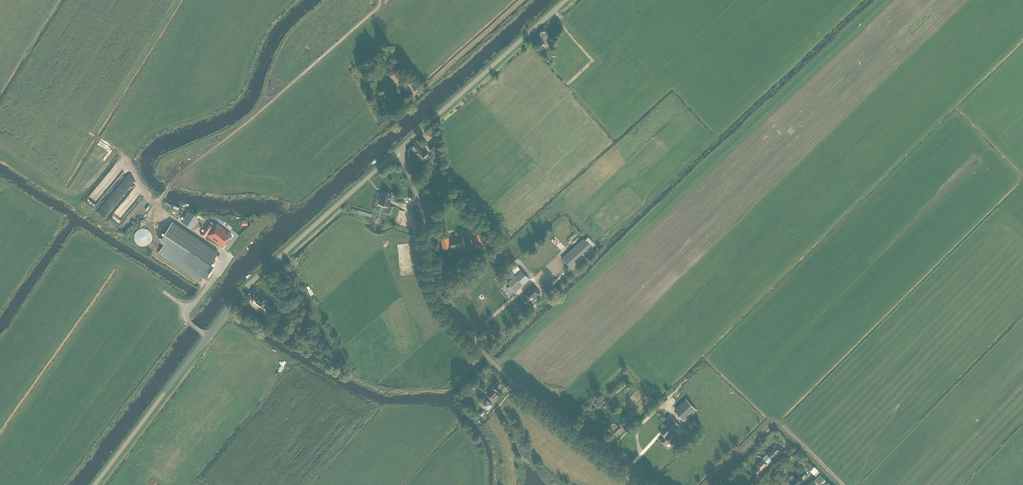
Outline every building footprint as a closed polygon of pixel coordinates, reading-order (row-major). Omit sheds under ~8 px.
[(552,42),(548,38),(551,36),(544,28),(538,34),(543,39),(549,46),(552,42)] [(540,49),(545,45),(542,41),(537,45),(540,49)] [(392,61),(388,65),(392,70),(396,66),(392,61)] [(391,76),(401,86),(406,81),(396,71),(391,76)] [(391,103),(395,98),(392,96),(393,94),(385,86),(379,93),(387,100),(388,99),(391,103)] [(432,151),(439,145),(435,141),(428,147),(432,151)] [(420,150),(415,144),(411,148),(416,153),(415,154),(421,160),(425,156),(426,157),(429,154),(426,151),(424,153),(420,149),(420,150)] [(389,206),(393,193),(382,190),(378,203),(389,206)] [(417,210),(410,212),(414,227),(421,225),(417,210)] [(191,228),(199,218),(188,211),(181,221),(191,228)] [(122,225),(122,215),(110,215),(110,221),(113,221),(113,225),(122,225)] [(218,252),(198,238),(173,221),(159,242),(164,244),(158,252),(200,280),(204,274),(208,268),(208,267),(188,253),(189,251),(210,264),(218,252)] [(228,232),(217,223),(214,227),(213,226),(208,233),(204,230),(200,235),(204,238),(207,235),(223,248),(232,236),(227,232),(228,232)] [(143,246),(144,246),(145,246),(146,245),(147,245),(148,245),(148,244),(149,244),(150,243),(151,242),(151,241),(152,240),(152,239),(152,238),(152,237),(152,236),(152,235),(152,234),(151,233),(151,232),(150,231),(149,230),(148,230),(147,229),(145,228),(144,228),(143,228),(142,228),(141,228),(140,229),(139,229),(138,229),(138,230),(137,231),(136,231),(136,232),(135,233),(135,234),(135,235),(134,236),(134,237),(134,238),(135,239),(135,240),(135,241),(136,242),(136,243),(137,243),(138,244),(139,245),(140,245),(141,245),(141,246),(142,246),(143,246)] [(465,244),(464,236),(463,231),(455,232),(456,237),(448,238),(448,237),(441,239),(443,248),(450,247),(450,249),(455,248),(455,249),(460,248),(465,247),(465,244)] [(475,247),(484,246),(482,233),(478,234),(478,235),(473,236),(475,247)] [(562,258),(571,269),(592,249),(591,248),(595,244),(589,236),(585,240),(583,238),(572,249),(562,258)] [(459,264),(468,262),(466,251),(456,253),(459,264)] [(515,291),(529,278),(517,266),(508,274),(512,279),(507,283),(515,291)] [(208,268),(204,274),(209,277),(213,272),(208,268)] [(530,303),(541,293),(538,290),(533,284),(523,293),(526,296),(522,299),(527,304),(530,302),(530,303)] [(261,294),(257,290),(251,297),(256,301),(255,302),(261,306),(263,303),(263,304),(265,301),(270,305),(271,304),(277,309),(280,306),(262,292),(261,294)] [(290,322),(297,314),(289,308),(283,317),(290,322)] [(490,402),(492,400),(497,394),(494,391),(495,390),(496,391),(501,385),(497,382),(492,387),(493,388),(487,396),(489,398),(488,400),(487,399),(482,405),(487,409),(492,404),(490,402)] [(596,405),(602,399),(599,396),(593,402),(596,405)] [(674,410),(685,421),(697,410),(686,398),(674,410)] [(672,445),(680,437),(679,436),(685,430),(670,415),(666,419),(668,422),(660,430),(665,436),(660,440),(665,446),(669,442),(672,445)] [(621,428),(609,417),(598,430),(602,434),(608,428),(615,434),(621,428)] [(773,459),(771,458),(780,451),(777,446),(767,453),(767,454),(763,458),(762,458),(756,464),(758,467),(754,471),(758,474),(762,470),(773,459)] [(814,467),(808,460),(803,464),(810,471),(814,475),(818,470),(815,466),(814,467)] [(806,476),(805,474),(802,477),(799,474),(795,478),(792,475),(790,477),(793,480),(792,481),(793,482),(790,484),(798,484),(806,476)]
